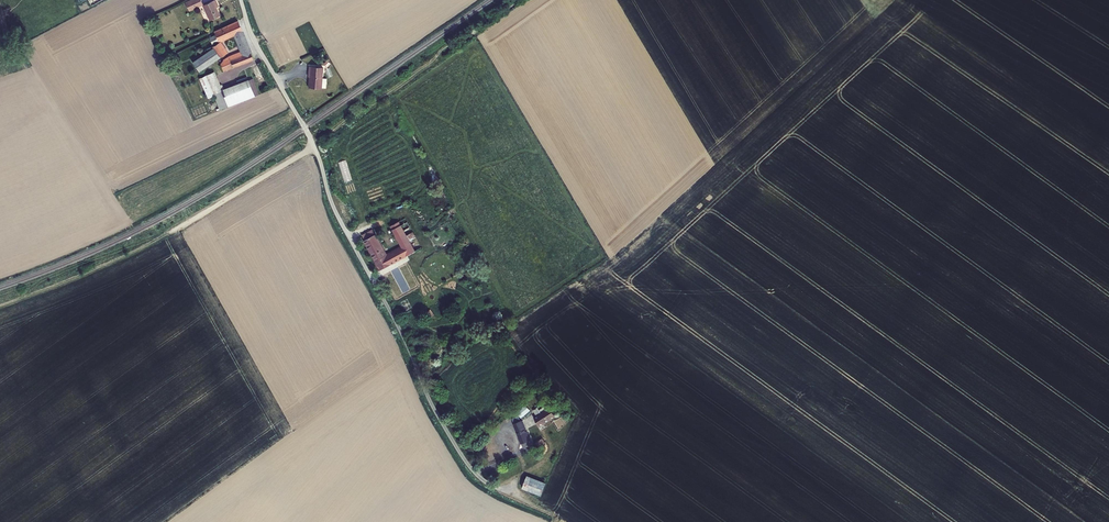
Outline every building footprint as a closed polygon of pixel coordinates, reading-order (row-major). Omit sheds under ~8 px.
[(203,4),(201,0),(191,0),(185,3),(189,11),(203,4)] [(218,7),(215,0),(203,5),(210,20),(220,16),(216,8),(218,7)] [(209,38),(212,45),(218,42),(218,43),(213,47),(213,48),(193,62),(199,71),(227,53),(219,41),(234,34),(242,52),(229,57),(223,60),(224,61),(220,64),(223,71),(253,59),(251,52),(238,21),(215,32),(216,35),(209,38)] [(323,67),(310,66),(309,77),(310,77),(309,88),(321,89),(321,88),(326,88),(327,79),(322,78),(323,67)] [(214,72),(200,79),(208,98),(214,95),(220,110),(259,95),(253,79),(248,80),(247,77),(236,81),(238,85),(224,90),(222,85),(220,85),(214,72)] [(362,235),(381,270),(421,248),(415,238),(413,233),(405,218),(391,226),(402,247),(392,253),(391,251),(385,254),(372,230),(362,235)] [(532,413),(525,405),(517,412),(524,420),(532,413)] [(537,416),(534,418),(539,426),(555,416),(550,408),(541,414),(538,407),(534,410),(537,416)] [(528,444),(530,443),(521,421),(514,424),(523,447),(529,445),(528,444)] [(546,483),(527,476),(523,488),(541,495),(546,483)]
